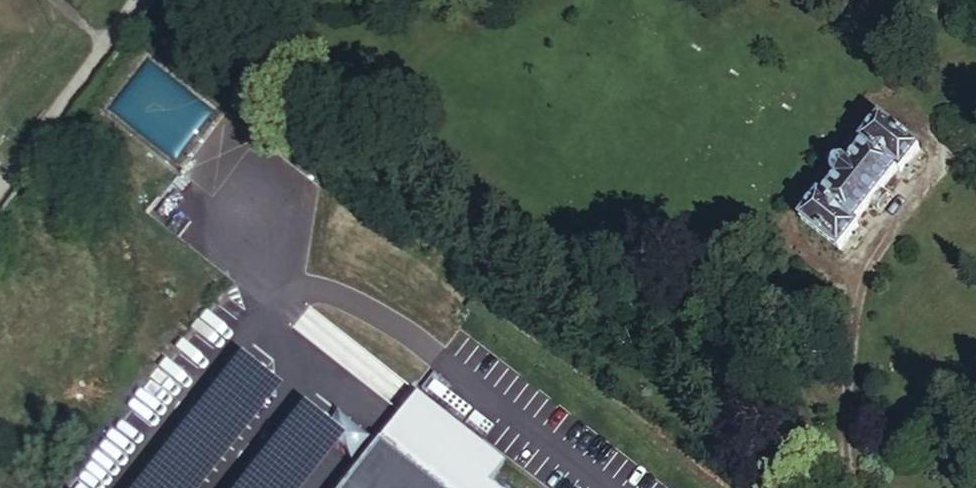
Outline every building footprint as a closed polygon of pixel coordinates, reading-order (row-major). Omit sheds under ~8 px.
[(855,224),(870,206),(881,192),(897,171),(902,174),(920,149),(882,120),(863,144),(868,147),(853,166),(850,165),(848,164),(846,163),(842,164),(838,168),(837,170),(836,173),(836,176),(838,179),(840,181),(826,200),(821,197),(802,221),(840,252),(859,228),(855,224)] [(881,192),(870,206),(878,211),(889,198),(881,192)] [(387,447),(352,487),(440,487),(387,447)]
